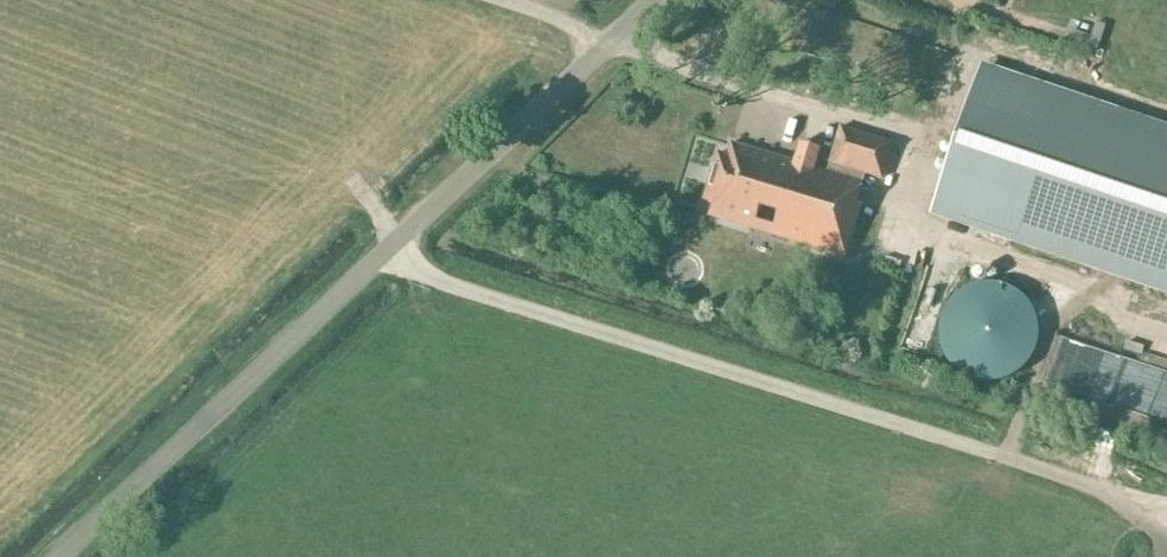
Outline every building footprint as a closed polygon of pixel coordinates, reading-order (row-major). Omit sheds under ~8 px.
[(981,63),(930,215),(1166,296),(1166,126),(981,63)] [(709,216),(743,227),(845,258),(861,206),(857,204),(866,175),(882,180),(882,179),(883,180),(894,144),(893,144),(841,127),(830,164),(827,173),(816,169),(822,150),(802,143),(795,163),(731,144),(727,156),(718,154),(704,201),(713,203),(709,216)] [(985,384),(990,384),(996,384),(1002,383),(1007,381),(1013,379),(1019,375),(1024,371),(1029,366),(1033,360),(1036,354),(1039,347),(1040,340),(1040,334),(1040,327),(1039,321),(1037,316),(1034,311),(1032,306),(1028,301),(1024,297),(1019,293),(1013,290),(1007,287),(1001,285),(994,284),(986,284),(979,285),(973,287),(967,290),(961,293),(956,297),(952,302),(949,306),(946,311),(943,316),(942,322),(940,328),(940,334),(941,341),(942,348),(944,354),(947,361),(952,366),(956,371),(962,376),(967,379),(973,381),(979,383),(985,384)]
